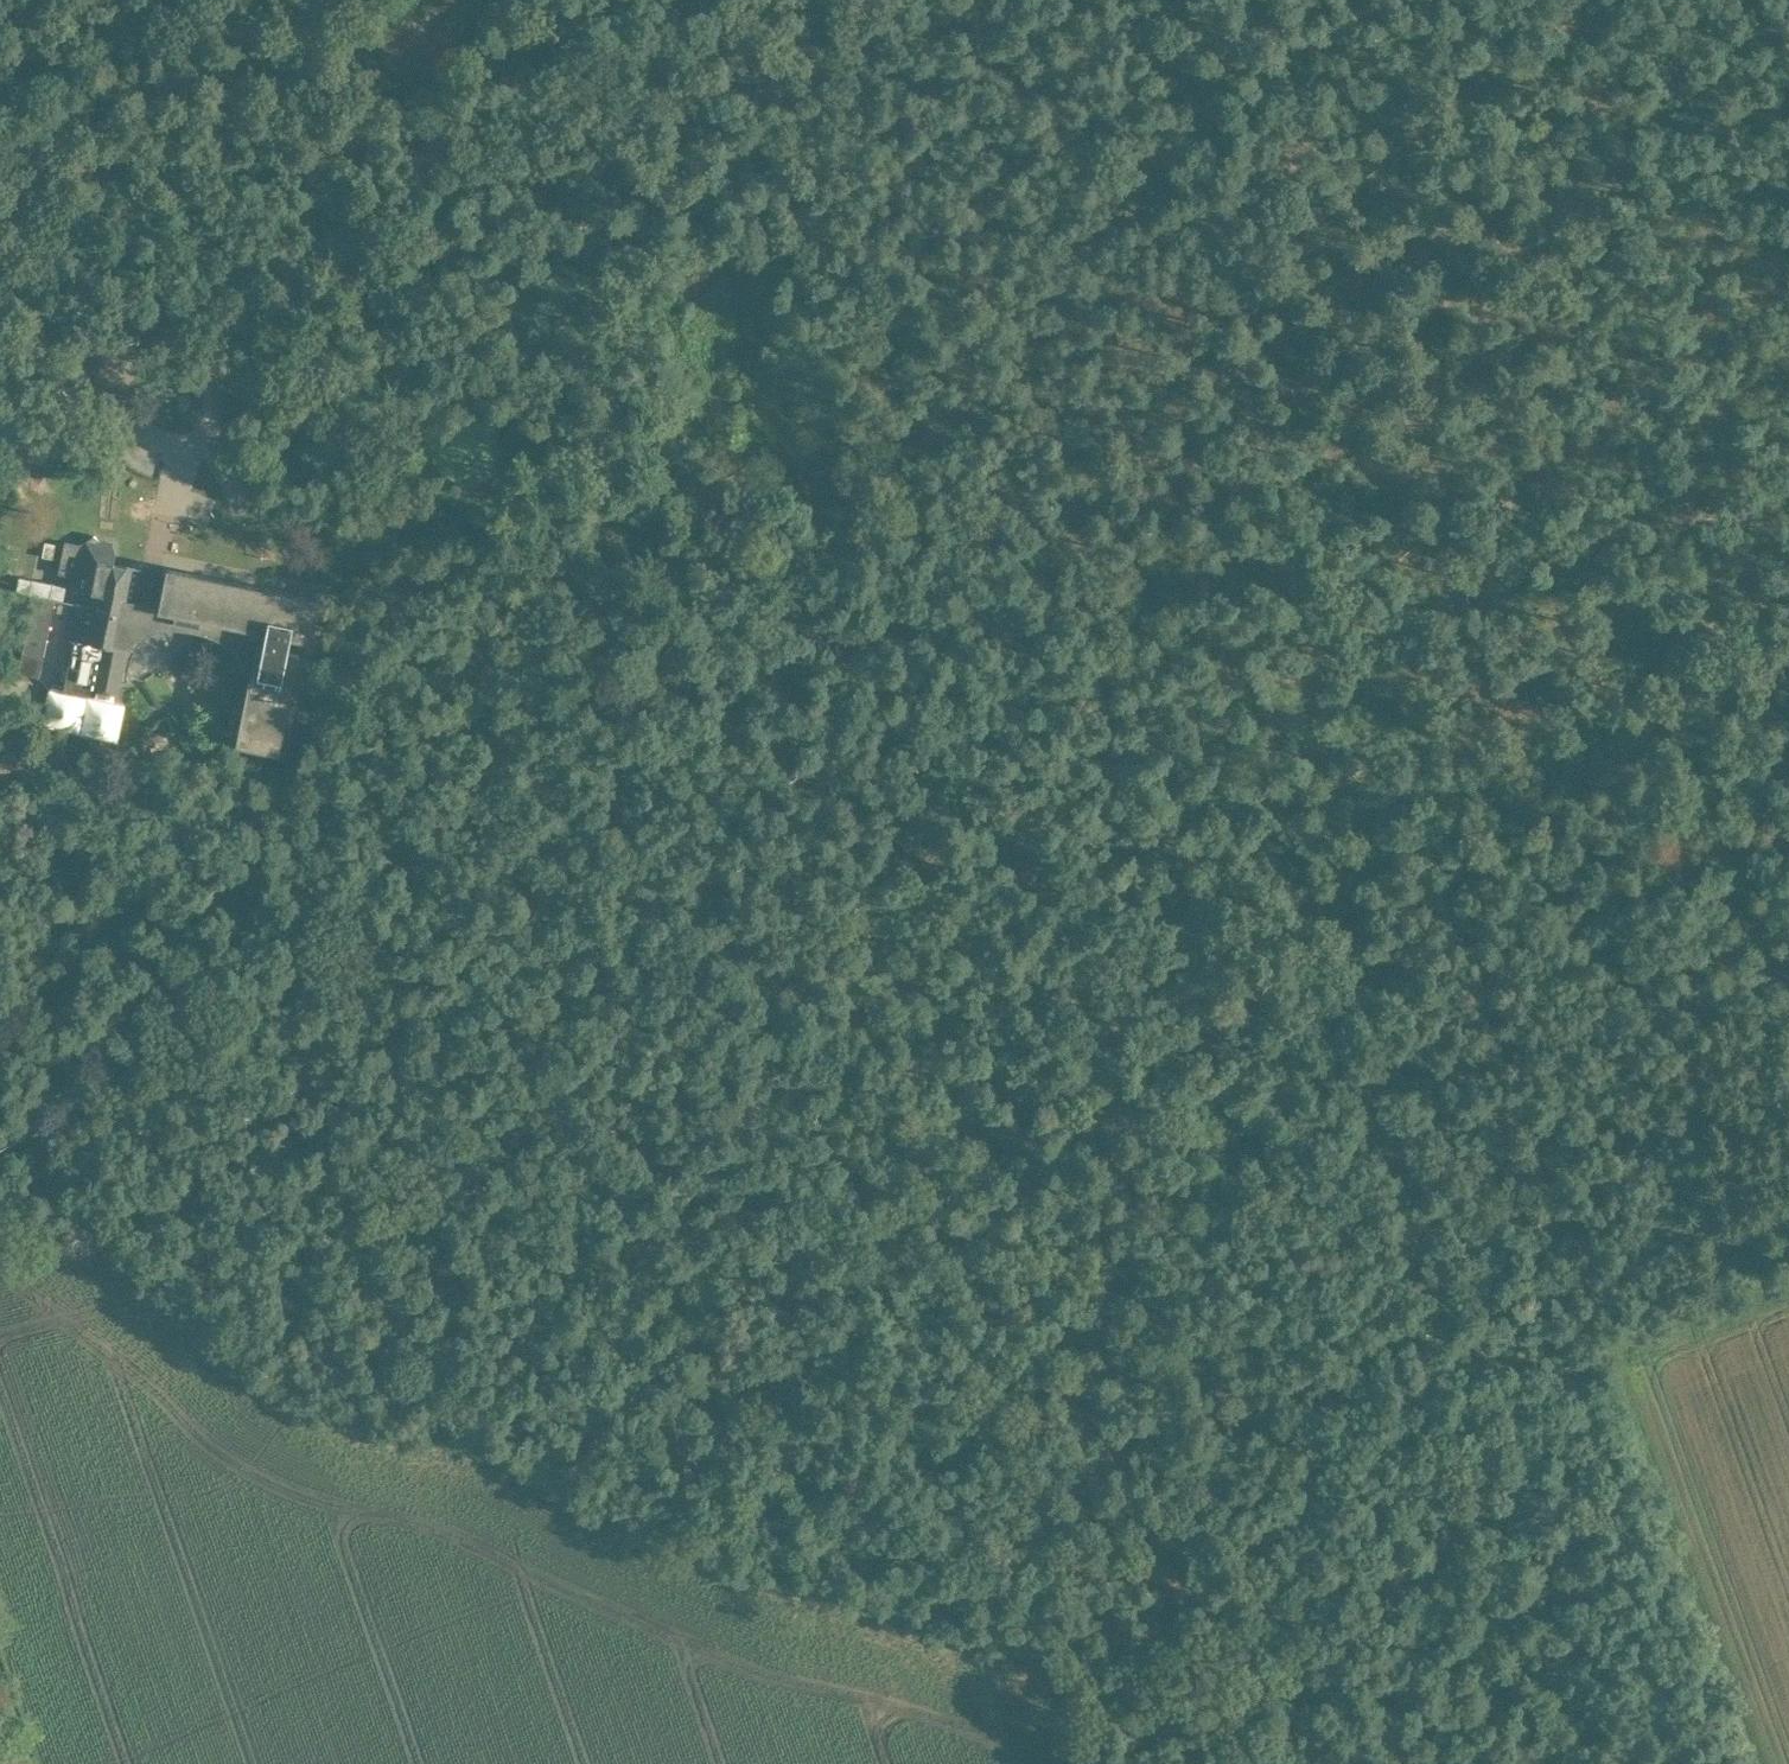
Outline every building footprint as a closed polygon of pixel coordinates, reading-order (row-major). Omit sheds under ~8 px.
[(75,639),(64,690),(89,695),(91,688),(117,694),(119,681),(128,681),(128,675),(129,669),(130,663),(133,653),(136,647),(139,643),(143,638),(152,632),(157,629),(163,628),(168,628),(174,628),(179,628),(191,629),(196,630),(202,632),(207,634),(213,635),(218,638),(223,640),(227,643),(232,647),(235,652),(238,657),(240,662),(241,668),(241,670),(242,670),(251,672),(237,744),(280,752),(301,650),(289,648),(292,637),(312,641),(321,598),(168,567),(160,605),(148,602),(154,588),(139,585),(142,569),(114,563),(117,551),(116,551),(114,543),(114,542),(100,539),(95,535),(80,544),(65,542),(63,553),(69,554),(67,562),(61,561),(59,573),(79,577),(76,589),(85,591),(83,604),(78,603),(70,639),(75,639)] [(45,541),(42,556),(52,557),(55,543),(45,541)] [(30,589),(45,592),(47,582),(32,580),(30,589)] [(57,612),(66,614),(68,605),(59,603),(57,612)] [(45,648),(50,624),(30,620),(25,645),(45,648)]
